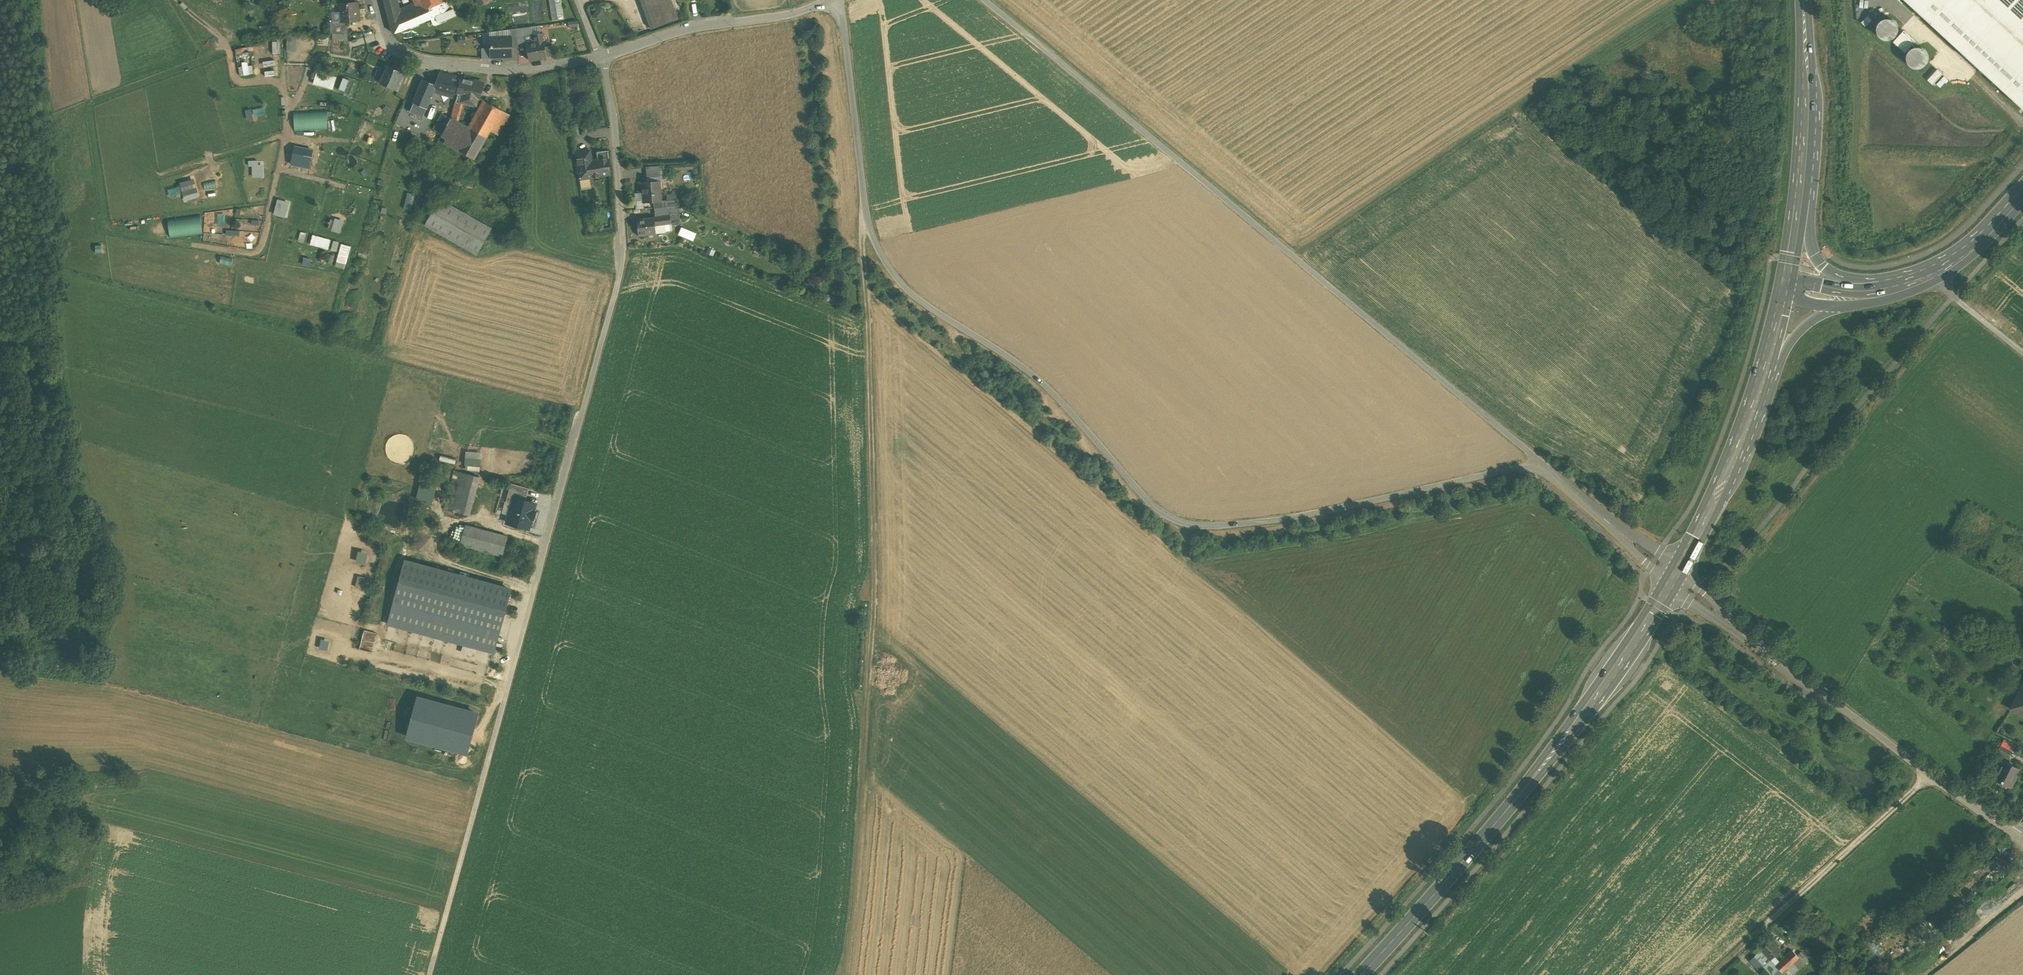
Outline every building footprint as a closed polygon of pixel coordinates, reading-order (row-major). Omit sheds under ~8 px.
[(389,19),(400,17),(399,10),(396,0),(385,0),(389,19)] [(421,2),(425,10),(432,7),(442,3),(441,1),(441,0),(421,0),(421,2)] [(441,1),(442,3),(432,7),(435,15),(446,11),(448,17),(455,15),(448,0),(444,0),(441,1)] [(553,21),(565,19),(562,0),(549,0),(553,21)] [(650,29),(679,18),(673,0),(640,0),(650,29)] [(2022,108),(2022,0),(1905,0),(2022,108)] [(358,2),(340,3),(341,21),(341,22),(347,21),(359,21),(358,2)] [(400,17),(389,19),(392,33),(402,31),(432,19),(436,17),(435,15),(432,7),(425,10),(421,2),(419,3),(419,2),(412,5),(414,11),(400,17)] [(412,5),(399,10),(400,17),(414,11),(412,5)] [(606,12),(598,8),(593,17),(601,21),(606,12)] [(446,11),(435,15),(436,17),(432,19),(434,23),(448,17),(446,11)] [(1877,27),(1877,30),(1878,34),(1880,37),(1884,40),(1888,40),(1892,39),(1895,37),(1898,33),(1898,29),(1897,25),(1895,21),(1891,19),(1887,19),(1883,20),(1879,23),(1877,27)] [(347,21),(341,22),(341,21),(330,22),(330,33),(348,34),(347,21)] [(531,26),(518,28),(518,37),(525,36),(532,34),(531,26)] [(518,28),(510,29),(510,37),(511,37),(511,47),(518,47),(518,37),(518,28)] [(1904,30),(1894,42),(1905,52),(1915,41),(1904,30)] [(543,33),(533,34),(535,43),(544,41),(543,33)] [(532,34),(525,36),(526,44),(535,43),(533,34),(532,34)] [(525,36),(518,37),(518,47),(527,46),(526,44),(525,36)] [(509,37),(490,37),(491,56),(511,56),(511,47),(511,37),(510,37),(509,37)] [(535,43),(526,44),(527,46),(529,60),(547,57),(544,41),(535,43)] [(1907,54),(1907,59),(1908,63),(1910,66),(1914,68),(1918,69),(1922,67),(1925,65),(1927,62),(1928,58),(1927,53),(1925,50),(1921,48),(1917,47),(1913,48),(1910,50),(1907,54)] [(388,66),(380,83),(397,90),(405,74),(388,66)] [(1937,69),(1928,80),(1933,84),(1942,74),(1937,69)] [(333,89),(336,77),(317,73),(314,85),(333,89)] [(460,78),(440,73),(434,84),(434,86),(435,86),(433,91),(456,99),(457,97),(458,93),(457,92),(460,79),(460,78)] [(473,82),(460,79),(457,92),(458,93),(457,97),(469,101),(469,103),(476,104),(477,98),(480,98),(483,83),(474,80),(473,82)] [(434,84),(423,80),(408,115),(419,121),(433,91),(435,86),(434,86),(434,84)] [(469,101),(457,97),(456,99),(451,119),(456,122),(461,103),(469,105),(469,103),(469,101)] [(487,101),(470,129),(482,136),(486,138),(502,110),(487,101)] [(295,113),(295,130),(327,128),(326,112),(295,113)] [(443,114),(438,125),(445,129),(451,119),(443,114)] [(456,122),(451,119),(445,129),(443,132),(462,144),(470,129),(456,122)] [(482,136),(470,129),(462,144),(474,150),(482,136)] [(462,144),(443,132),(441,135),(446,138),(444,142),(474,159),(486,138),(482,136),(474,150),(462,144)] [(308,168),(312,150),(295,146),(291,165),(308,168)] [(597,160),(590,161),(588,150),(575,152),(579,179),(611,174),(608,150),(596,152),(597,160)] [(263,176),(263,165),(259,165),(259,161),(248,162),(248,165),(252,165),(253,177),(263,176)] [(659,181),(642,182),(643,194),(646,194),(646,202),(654,202),(661,201),(659,181)] [(180,185),(185,199),(196,195),(191,182),(180,185)] [(408,194),(404,209),(411,211),(415,196),(408,194)] [(439,199),(425,225),(477,254),(491,229),(439,199)] [(277,200),(274,214),(285,217),(289,203),(277,200)] [(677,206),(669,207),(670,216),(671,224),(679,223),(677,206)] [(666,207),(654,208),(655,217),(670,216),(669,207),(666,207)] [(655,217),(654,217),(654,225),(671,224),(670,216),(655,217)] [(170,237),(202,233),(200,217),(167,221),(170,237)] [(654,217),(637,219),(638,236),(655,234),(654,225),(654,217)] [(337,219),(333,231),(340,232),(343,221),(337,219)] [(329,240),(313,235),(311,244),(327,248),(329,240)] [(350,246),(334,241),(331,250),(339,252),(335,266),(344,268),(350,246)] [(229,265),(231,260),(221,255),(219,260),(229,265)] [(480,469),(480,451),(464,451),(464,469),(480,469)] [(467,516),(477,478),(454,472),(444,510),(467,516)] [(534,504),(518,499),(510,527),(527,532),(534,504)] [(510,537),(467,526),(462,545),(505,557),(510,537)] [(356,550),(353,561),(363,564),(366,553),(356,550)] [(407,568),(393,622),(491,647),(505,593),(407,568)] [(356,576),(356,587),(364,588),(365,576),(356,576)] [(325,650),(327,641),(320,639),(318,648),(325,650)] [(2010,709),(2022,716),(2022,684),(2010,709)] [(418,699),(408,737),(466,753),(476,714),(418,699)] [(2011,752),(2001,746),(1998,752),(2008,758),(2011,752)] [(2020,770),(2004,761),(1995,779),(2011,787),(2020,770)] [(1772,940),(1761,950),(1762,950),(1770,959),(1771,960),(1781,950),(1772,940)] [(1809,960),(1797,946),(1793,950),(1800,957),(1805,964),(1809,960)] [(1770,959),(1762,950),(1755,956),(1764,965),(1770,959)] [(1793,950),(1776,965),(1779,968),(1783,973),(1788,968),(1800,957),(1793,950)]
